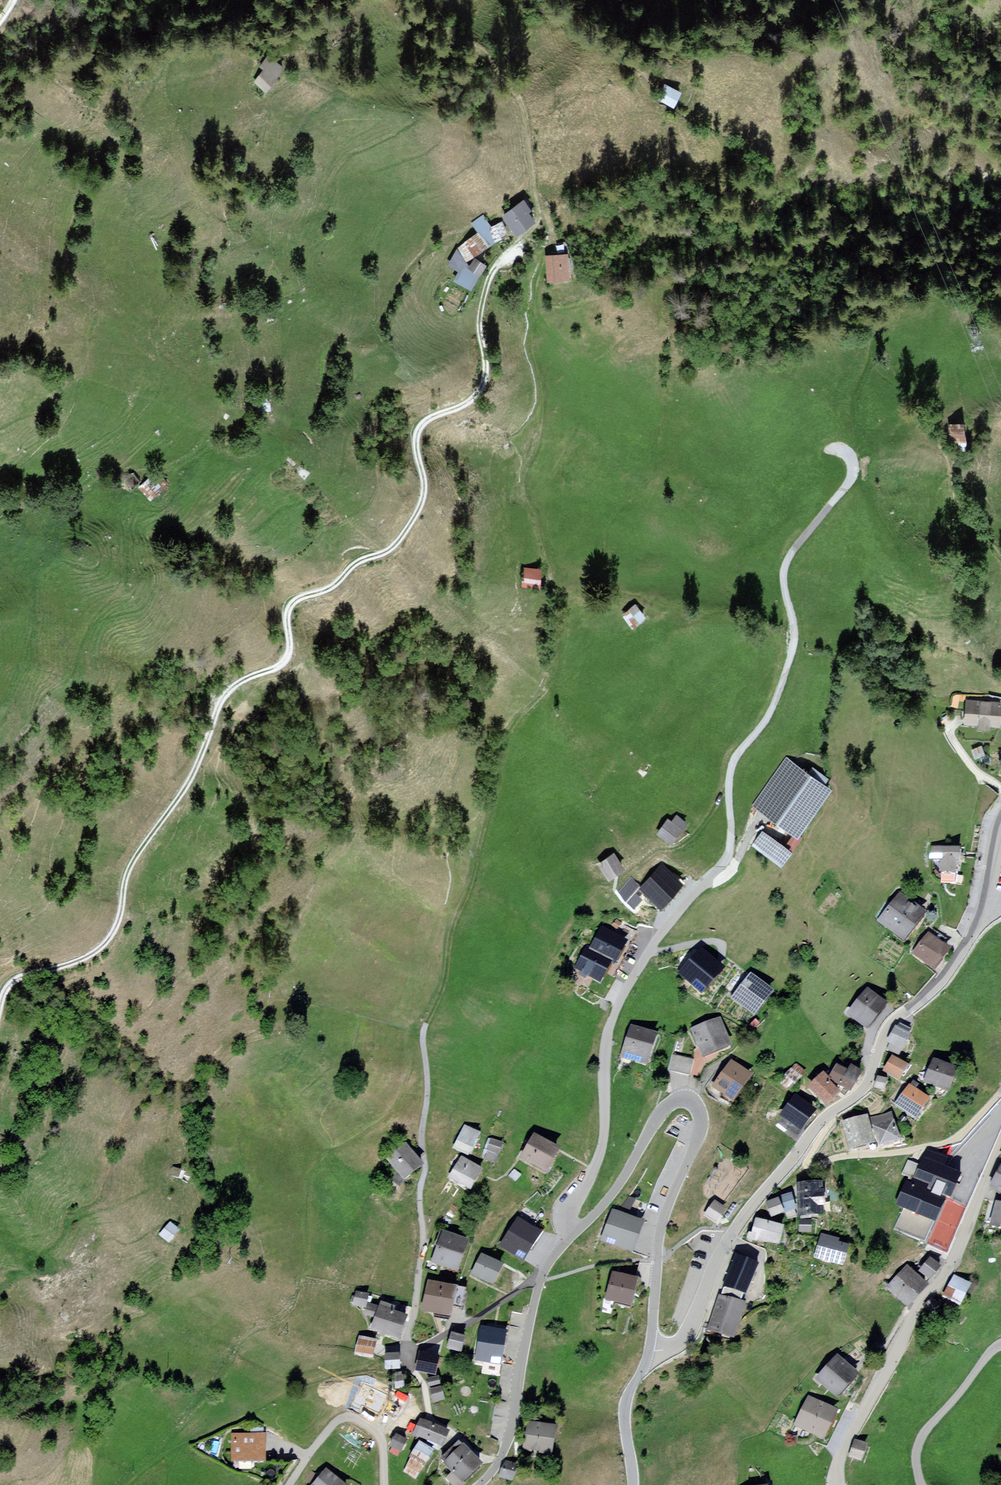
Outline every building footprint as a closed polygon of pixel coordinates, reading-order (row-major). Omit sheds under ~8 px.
[(262,66),(265,69),(256,81),(269,91),(287,67),(270,55),(262,66)] [(659,99),(677,107),(684,90),(666,83),(659,99)] [(536,222),(523,202),(504,214),(517,234),(536,222)] [(475,290),(488,261),(477,256),(507,234),(509,229),(502,221),(494,227),(485,215),(474,223),(480,232),(458,248),(451,263),(459,274),(456,281),(475,290)] [(570,280),(567,252),(547,255),(550,282),(570,280)] [(984,425),(963,426),(963,443),(984,442),(984,425)] [(141,488),(152,499),(165,485),(154,475),(141,488)] [(525,587),(544,588),(545,568),(525,567),(525,587)] [(638,603),(624,614),(635,627),(649,616),(638,603)] [(1000,703),(967,701),(966,723),(979,724),(979,729),(988,730),(989,725),(998,725),(1000,703)] [(844,789),(792,754),(758,803),(810,839),(844,789)] [(695,824),(682,815),(679,820),(673,816),(661,833),(680,846),(695,824)] [(803,852),(768,829),(758,845),(792,868),(803,852)] [(962,848),(933,847),(932,858),(941,858),(941,870),(955,870),(957,860),(961,860),(962,848)] [(630,852),(609,859),(616,881),(637,874),(630,852)] [(690,883),(664,862),(643,888),(670,909),(690,883)] [(644,900),(637,891),(642,887),(635,878),(620,889),(634,908),(644,900)] [(904,938),(924,912),(901,894),(880,921),(904,938)] [(619,976),(638,939),(606,923),(595,946),(591,944),(580,966),(611,981),(615,974),(619,976)] [(949,948),(929,934),(914,953),(934,967),(949,948)] [(723,967),(702,949),(681,973),(702,991),(723,967)] [(772,990),(751,974),(734,996),(755,1012),(772,990)] [(884,1003),(868,990),(850,1013),(867,1026),(884,1003)] [(740,1046),(727,1015),(696,1028),(709,1059),(740,1046)] [(922,1031),(905,1023),(894,1046),(911,1054),(922,1031)] [(668,1034),(636,1025),(626,1057),(658,1066),(668,1034)] [(699,1059),(676,1054),(673,1069),(696,1074),(699,1059)] [(922,1066),(902,1055),(893,1070),(913,1081),(922,1066)] [(974,1068),(944,1057),(935,1081),(965,1093),(974,1068)] [(760,1076),(735,1058),(717,1084),(742,1102),(760,1076)] [(799,1064),(783,1081),(792,1089),(808,1072),(799,1064)] [(848,1071),(838,1065),(830,1077),(850,1089),(861,1071),(852,1065),(848,1071)] [(830,1078),(824,1072),(809,1086),(827,1103),(839,1091),(828,1080),(830,1078)] [(900,1080),(888,1076),(884,1086),(896,1090),(900,1080)] [(944,1099),(918,1082),(903,1105),(929,1122),(944,1099)] [(814,1110),(796,1097),(783,1115),(801,1128),(814,1110)] [(879,1116),(849,1122),(854,1150),(884,1143),(879,1116)] [(906,1119),(883,1125),(889,1147),(912,1140),(906,1119)] [(486,1133),(468,1124),(457,1147),(475,1156),(486,1133)] [(570,1149),(540,1132),(527,1156),(557,1173),(570,1149)] [(506,1142),(493,1138),(488,1158),(500,1162),(506,1142)] [(426,1158),(411,1141),(393,1158),(415,1181),(426,1173),(426,1158)] [(949,1158),(925,1149),(919,1164),(908,1160),(903,1173),(906,1174),(893,1206),(903,1210),(895,1229),(927,1242),(945,1195),(951,1197),(961,1173),(945,1167),(949,1158)] [(490,1170),(465,1157),(454,1177),(480,1190),(490,1170)] [(821,1182),(797,1184),(799,1214),(823,1212),(821,1182)] [(791,1193),(781,1196),(785,1211),(795,1208),(791,1193)] [(778,1198),(767,1202),(772,1215),(783,1212),(778,1198)] [(724,1208),(715,1202),(706,1214),(716,1220),(724,1208)] [(642,1221),(613,1210),(602,1239),(632,1250),(642,1221)] [(550,1232),(522,1216),(504,1246),(531,1263),(550,1232)] [(783,1226),(756,1219),(753,1233),(750,1233),(748,1238),(756,1240),(756,1238),(779,1244),(783,1226)] [(811,1221),(801,1220),(801,1231),(810,1231),(811,1221)] [(162,1234),(172,1243),(183,1230),(173,1221),(162,1234)] [(477,1240),(448,1229),(436,1261),(465,1272),(477,1240)] [(838,1239),(822,1234),(816,1256),(843,1264),(848,1246),(837,1242),(838,1239)] [(510,1266),(484,1253),(474,1273),(500,1286),(510,1266)] [(758,1263),(737,1255),(728,1278),(725,1285),(727,1285),(744,1292),(746,1293),(758,1263)] [(938,1256),(926,1271),(940,1282),(952,1267),(938,1256)] [(914,1265),(894,1286),(920,1310),(940,1288),(914,1265)] [(636,1278),(614,1273),(608,1298),(631,1303),(636,1278)] [(982,1282),(962,1274),(953,1296),(972,1305),(982,1282)] [(465,1290),(437,1284),(431,1312),(460,1318),(465,1290)] [(744,1292),(727,1285),(723,1297),(740,1302),(744,1292)] [(374,1294),(359,1290),(355,1304),(370,1308),(374,1294)] [(723,1297),(720,1296),(709,1328),(734,1336),(745,1304),(740,1302),(723,1297)] [(411,1318),(385,1308),(376,1331),(402,1341),(411,1318)] [(516,1330),(483,1325),(477,1359),(501,1363),(502,1357),(511,1359),(516,1330)] [(474,1339),(458,1334),(453,1349),(469,1354),(474,1339)] [(381,1345),(362,1341),(359,1354),(377,1359),(381,1345)] [(448,1357),(424,1352),(420,1370),(443,1376),(448,1357)] [(872,1374),(845,1352),(824,1377),(852,1399),(872,1374)] [(407,1358),(390,1357),(389,1370),(406,1371),(407,1358)] [(449,1385),(436,1387),(439,1402),(452,1400),(449,1385)] [(850,1410),(815,1395),(802,1424),(837,1439),(850,1410)] [(457,1432),(424,1418),(417,1435),(450,1449),(457,1432)] [(569,1426),(533,1420),(528,1450),(563,1457),(569,1426)] [(416,1441),(402,1432),(391,1450),(400,1455),(404,1449),(409,1452),(416,1441)] [(238,1436),(239,1463),(272,1461),(271,1435),(238,1436)] [(867,1461),(872,1443),(857,1439),(852,1458),(867,1461)] [(440,1452),(424,1442),(406,1470),(422,1480),(440,1452)] [(491,1462),(470,1442),(452,1461),(473,1481),(491,1462)] [(527,1464),(511,1460),(506,1476),(522,1480),(527,1464)] [(333,1467),(318,1484),(355,1484),(333,1467)]
